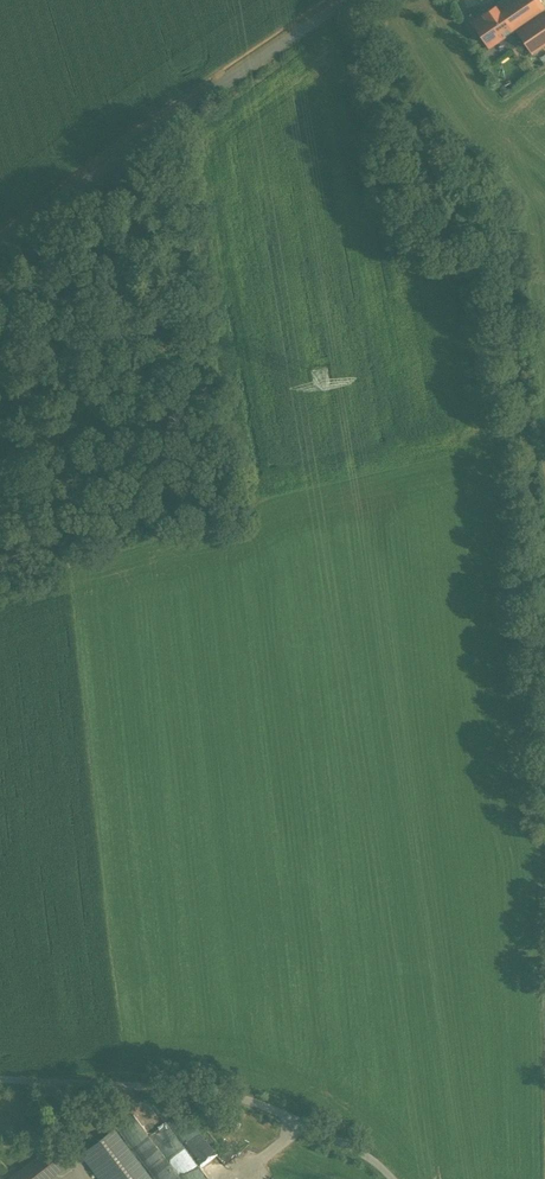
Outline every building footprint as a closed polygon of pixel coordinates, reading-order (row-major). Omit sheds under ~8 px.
[(514,29),(544,8),(539,0),(502,0),(470,22),(488,47),(514,29)] [(544,8),(514,29),(532,54),(544,45),(544,9),(544,8)] [(198,1163),(215,1151),(195,1121),(175,1134),(151,1099),(134,1110),(168,1160),(187,1147),(198,1163)] [(113,1129),(81,1154),(100,1178),(151,1178),(113,1129)] [(18,1178),(47,1178),(69,1162),(55,1143),(14,1175),(18,1178)]
